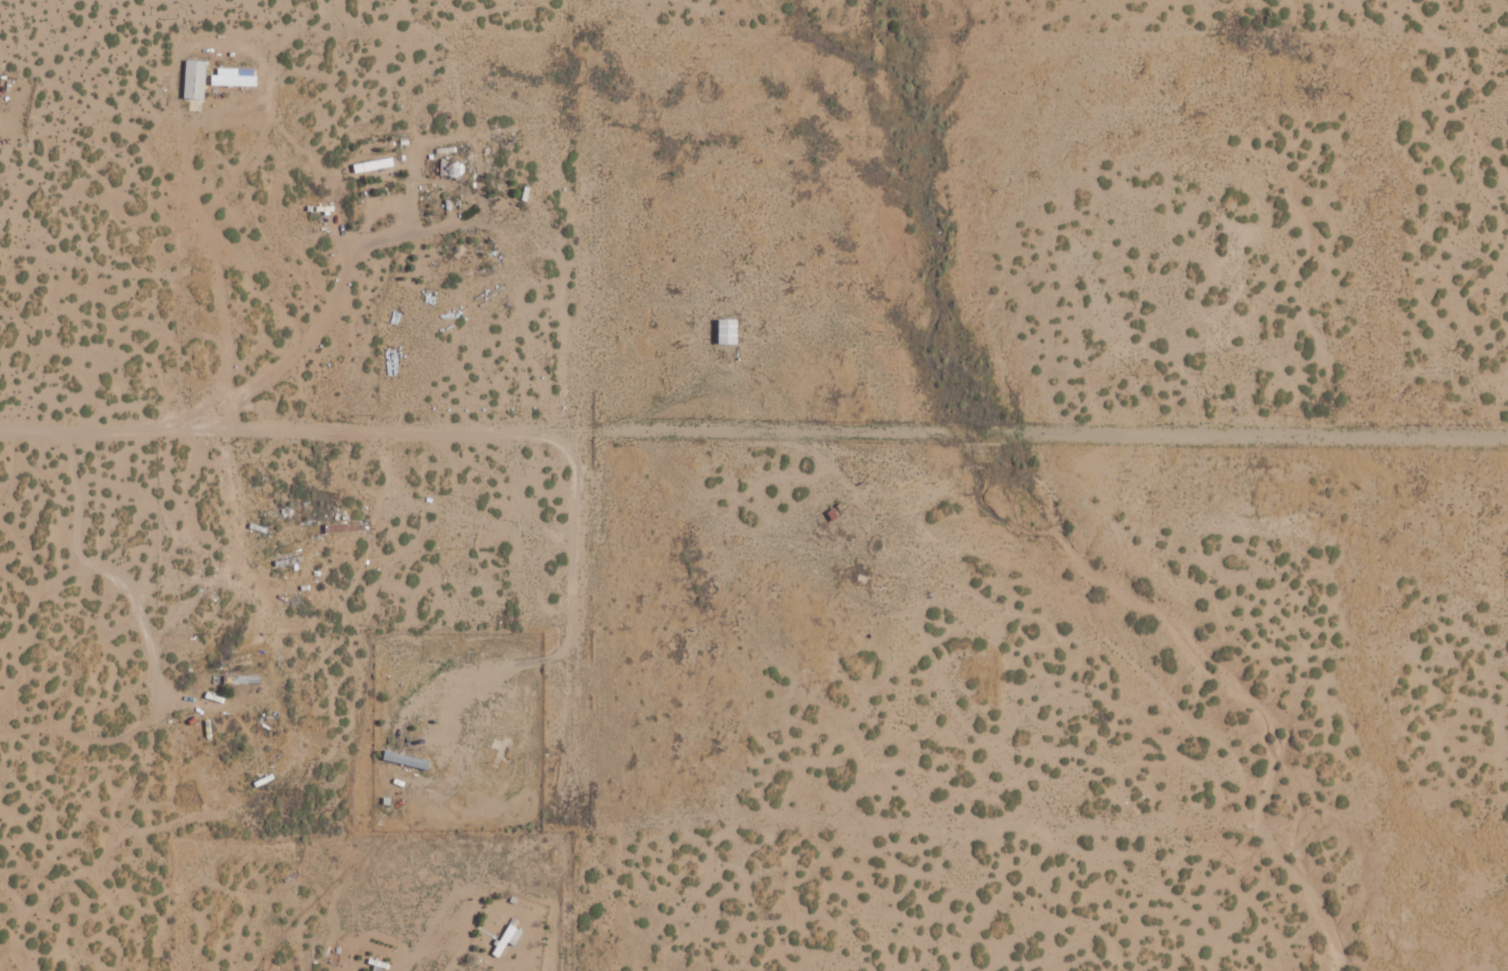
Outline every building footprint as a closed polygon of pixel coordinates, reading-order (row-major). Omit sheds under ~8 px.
[(206,99),(207,61),(187,60),(185,98),(206,99)] [(740,345),(740,319),(720,320),(720,345),(740,345)] [(523,930),(510,923),(504,937),(506,938),(504,942),(508,944),(511,938),(518,942),(523,930)]
